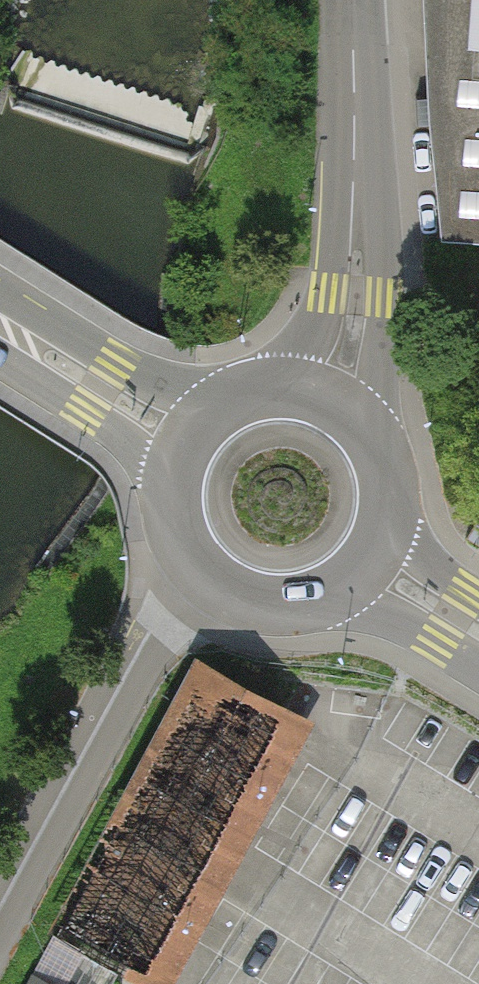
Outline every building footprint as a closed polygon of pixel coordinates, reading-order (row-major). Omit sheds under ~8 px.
[(431,130),(444,235),(478,238),(478,0),(425,0),(431,130)] [(476,527),(467,542),(478,550),(478,529),(476,527)] [(50,932),(23,983),(110,983),(118,967),(50,932)]
